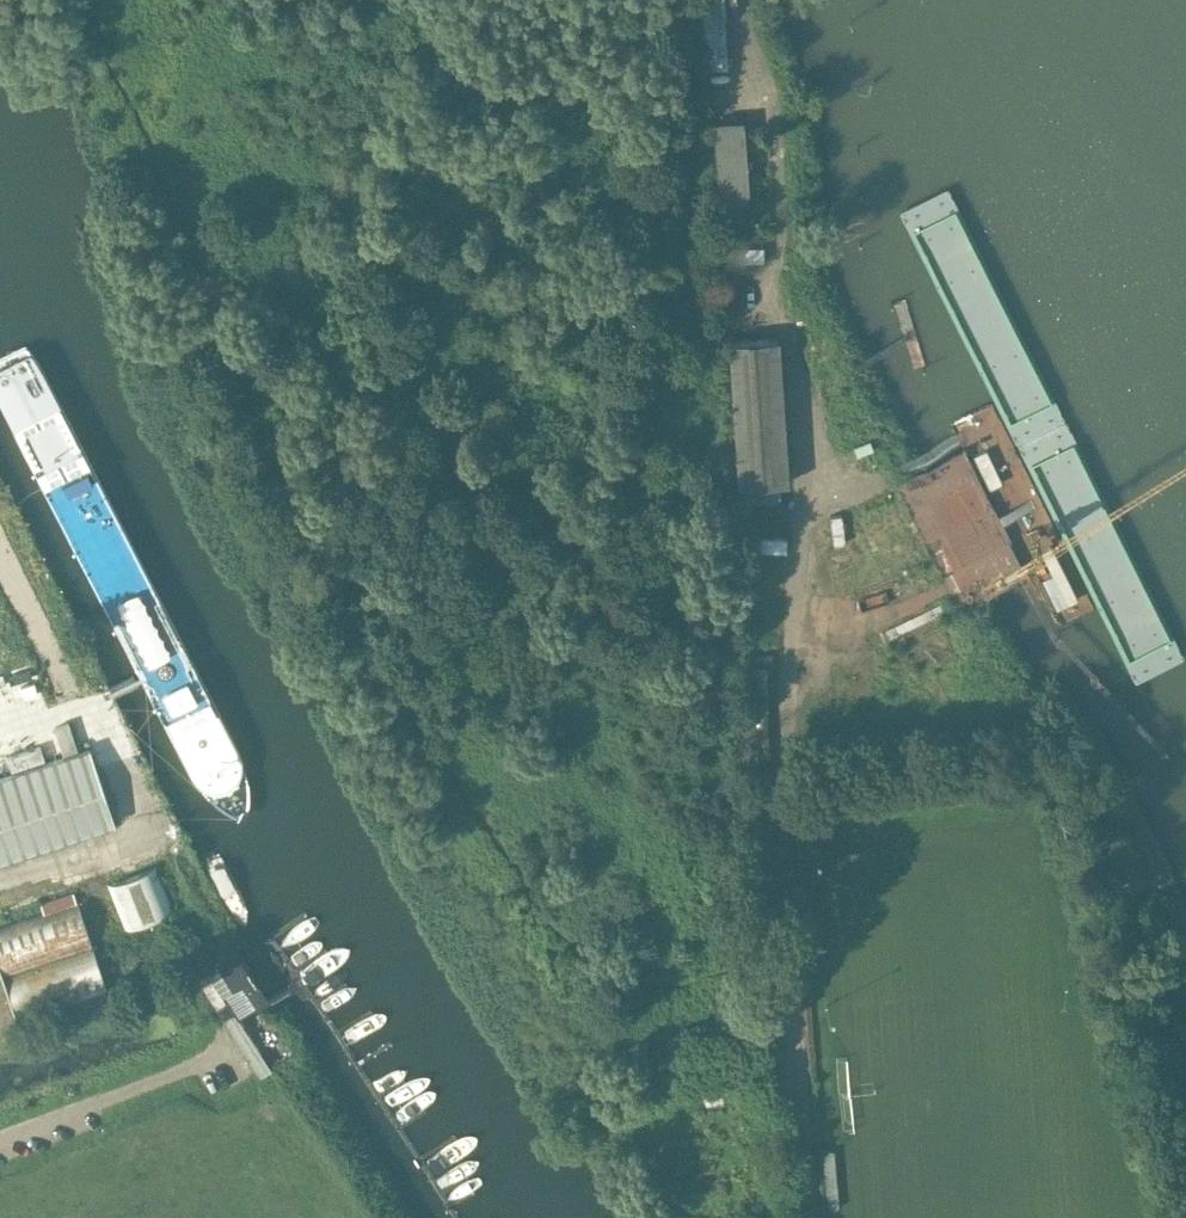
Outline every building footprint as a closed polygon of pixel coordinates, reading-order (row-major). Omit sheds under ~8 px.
[(705,52),(702,52),(704,69),(728,67),(724,19),(726,18),(725,0),(701,0),(705,52)] [(743,118),(712,121),(720,220),(751,217),(743,118)] [(779,337),(727,341),(737,485),(789,482),(779,337)] [(115,822),(96,766),(89,746),(0,776),(0,860),(115,822)] [(156,865),(107,884),(125,929),(174,909),(156,865)] [(106,990),(74,892),(40,902),(43,911),(0,926),(0,969),(17,1021),(73,1002),(75,1010),(107,999),(104,991),(106,990)]
